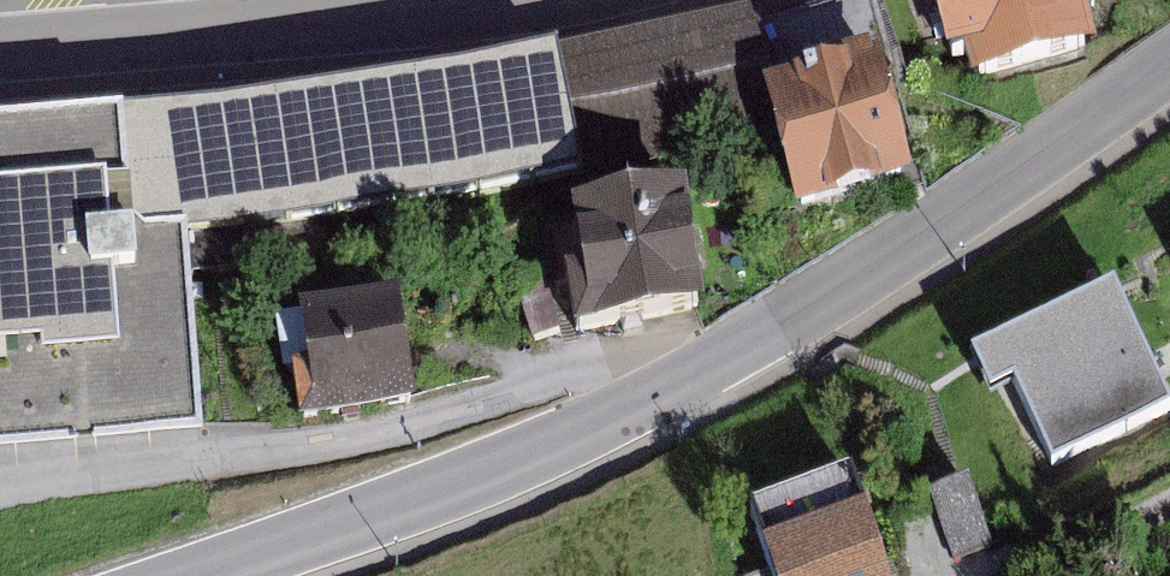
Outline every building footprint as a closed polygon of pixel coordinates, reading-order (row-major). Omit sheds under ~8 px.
[(776,17),(801,122),(813,175),(913,152),(877,0),(848,0),(776,17)] [(986,103),(1120,61),(1101,0),(953,0),(986,103)] [(776,17),(569,68),(596,179),(801,122),(776,17)] [(569,68),(150,127),(0,140),(0,449),(210,431),(203,260),(596,179),(569,68)] [(693,204),(562,228),(584,350),(715,326),(693,204)] [(990,358),(1050,489),(1169,435),(1169,390),(1127,296),(990,358)] [(392,302),(298,314),(310,408),(404,396),(392,302)] [(765,516),(786,575),(906,575),(873,480),(765,516)]
